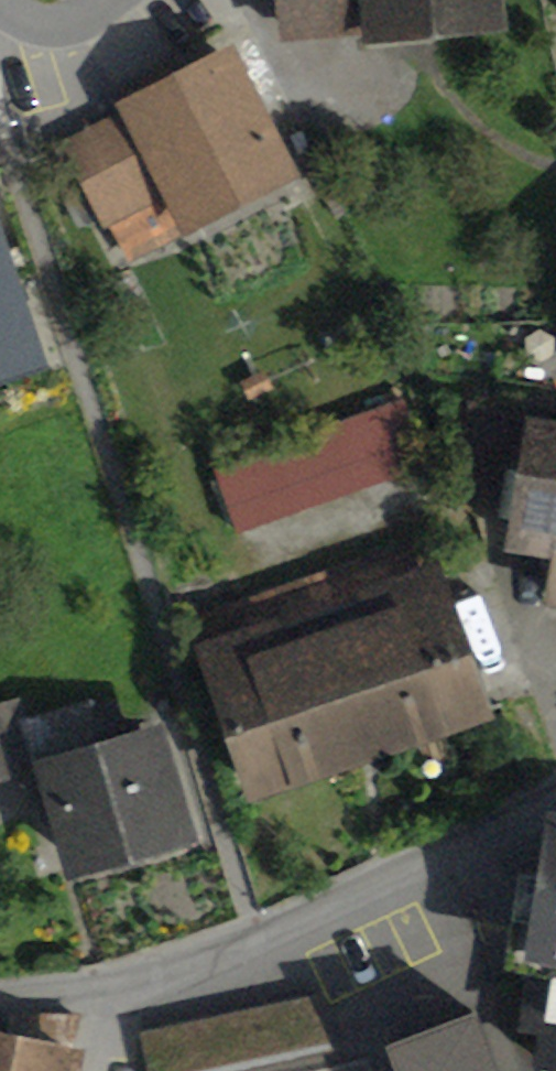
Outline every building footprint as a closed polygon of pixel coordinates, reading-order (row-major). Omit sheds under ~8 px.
[(283,47),(362,39),(363,50),(510,35),(506,0),(279,0),(283,47)] [(303,181),(231,45),(116,106),(120,114),(65,143),(110,229),(162,201),(185,244),(303,181)] [(60,379),(0,188),(0,401),(60,379)] [(213,469),(238,538),(429,470),(405,401),(213,469)] [(524,417),(502,556),(553,564),(546,609),(555,611),(555,422),(524,417)] [(440,563),(194,648),(249,807),(496,722),(440,563)] [(0,706),(0,784),(36,773),(21,723),(14,701),(0,706)] [(91,703),(21,723),(36,773),(68,884),(200,845),(166,728),(103,746),(91,703)] [(555,961),(555,818),(550,817),(528,957),(555,961)] [(528,957),(516,1036),(541,1039),(536,1070),(541,1070),(555,1070),(555,961),(528,957)] [(86,1053),(64,1049),(70,1016),(0,1011),(0,1070),(82,1070),(86,1053)]
